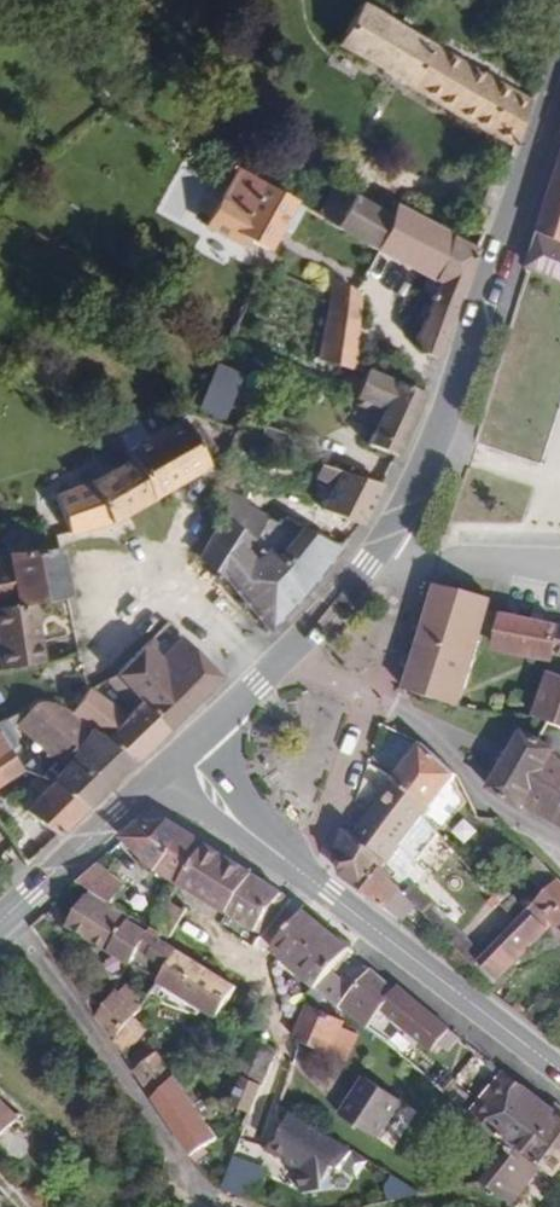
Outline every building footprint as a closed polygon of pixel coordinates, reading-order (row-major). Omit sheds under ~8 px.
[(513,147),(531,102),(360,4),(337,46),(502,142),(513,147)] [(266,251),(293,202),(237,169),(206,227),(255,253),(259,247),(266,251)] [(528,268),(559,282),(559,170),(528,268)] [(375,251),(389,217),(353,195),(335,228),(375,251)] [(432,281),(451,235),(393,206),(389,217),(375,251),(401,264),(401,265),(432,281)] [(454,310),(476,250),(451,235),(432,281),(439,284),(415,338),(422,355),(435,359),(445,333),(446,333),(454,310)] [(326,310),(358,323),(360,298),(357,293),(330,279),(329,296),(326,310)] [(324,358),(355,369),(358,323),(326,310),(324,358)] [(224,370),(220,380),(236,387),(241,378),(224,370)] [(356,396),(355,399),(382,411),(366,445),(396,457),(412,424),(423,394),(368,370),(365,372),(361,382),(356,396)] [(207,376),(184,411),(218,421),(235,388),(207,376)] [(350,377),(344,390),(356,396),(361,382),(350,377)] [(186,416),(125,451),(130,461),(152,499),(207,467),(203,459),(198,450),(210,442),(192,420),(186,416)] [(230,442),(251,448),(252,445),(255,438),(235,430),(230,442)] [(203,459),(216,451),(210,442),(198,450),(203,459)] [(152,499),(130,461),(121,466),(88,483),(54,497),(69,533),(110,523),(152,499)] [(368,514),(382,485),(321,466),(316,478),(334,486),(321,510),(360,525),(368,514)] [(236,526),(247,502),(217,490),(210,505),(223,512),(222,515),(236,526)] [(247,502),(236,526),(254,541),(267,519),(247,502)] [(321,571),(341,549),(311,534),(278,520),(276,524),(267,519),(254,541),(236,526),(222,515),(199,558),(214,571),(221,577),(231,586),(241,598),(247,606),(269,631),(291,609),(304,596),(321,571)] [(8,554),(42,550),(35,521),(0,527),(5,547),(8,554)] [(311,534),(341,549),(349,539),(317,524),(311,534)] [(57,548),(42,550),(8,554),(5,547),(0,548),(0,600),(16,597),(17,606),(32,604),(68,598),(57,548)] [(221,577),(214,571),(211,575),(218,581),(221,577)] [(405,691),(459,707),(481,635),(499,638),(497,650),(553,660),(554,654),(559,655),(559,626),(488,611),(491,599),(437,585),(405,691)] [(0,600),(0,609),(17,606),(16,597),(0,600)] [(247,606),(241,598),(237,602),(243,609),(247,606)] [(0,609),(0,669),(42,663),(32,604),(17,606),(0,609)] [(134,763),(219,678),(181,638),(164,654),(150,639),(115,676),(129,690),(121,697),(131,709),(126,716),(87,689),(70,714),(89,729),(107,740),(134,763)] [(524,732),(512,752),(508,750),(504,753),(499,761),(498,766),(502,770),(490,789),(522,808),(525,803),(559,825),(559,676),(552,673),(536,718),(550,723),(539,741),(524,732)] [(121,697),(129,690),(115,676),(107,680),(107,683),(121,697)] [(85,809),(134,763),(107,740),(89,729),(70,714),(54,703),(39,700),(34,702),(3,719),(11,729),(16,725),(62,768),(50,782),(85,809)] [(3,783),(21,770),(0,735),(0,778),(3,783)] [(457,775),(422,743),(352,834),(346,829),(336,856),(342,876),(385,910),(402,922),(418,906),(425,914),(434,904),(415,886),(426,871),(414,858),(403,846),(416,828),(425,816),(427,813),(451,782),(457,775)] [(57,836),(85,809),(50,782),(26,812),(57,836)] [(463,802),(451,782),(427,813),(443,827),(463,802)] [(140,824),(125,838),(159,871),(181,884),(208,846),(169,822),(140,824)] [(429,840),(416,828),(403,846),(414,858),(429,840)] [(208,846),(181,884),(198,895),(228,913),(254,875),(222,855),(208,846)] [(92,891),(114,905),(125,888),(97,864),(78,882),(92,891)] [(284,894),(254,875),(228,913),(264,936),(291,900),(284,894)] [(559,880),(528,911),(518,922),(483,957),(479,961),(497,979),(554,922),(559,928),(559,881),(559,880)] [(69,925),(160,980),(178,950),(162,940),(164,936),(151,928),(114,905),(92,891),(88,897),(87,896),(69,925)] [(488,902),(495,909),(501,903),(495,896),(488,902)] [(528,911),(515,896),(503,906),(518,922),(528,911)] [(170,939),(187,911),(174,904),(166,916),(160,913),(151,928),(164,936),(170,939)] [(483,957),(434,904),(425,914),(460,951),(474,966),(479,961),(483,957)] [(331,972),(348,953),(351,949),(305,911),(273,950),(314,987),(316,989),(317,988),(331,972)] [(237,987),(178,950),(160,980),(159,981),(148,996),(198,1015),(203,1008),(219,1018),(237,987)] [(460,951),(452,961),(466,973),(474,966),(460,951)] [(366,975),(371,969),(362,963),(358,968),(366,975)] [(449,1051),(460,1037),(398,986),(395,991),(371,969),(366,975),(353,991),(348,997),(341,1005),(367,1029),(383,1010),(433,1052),(439,1044),(449,1051)] [(345,985),(331,972),(317,988),(327,997),(339,1007),(341,1005),(348,997),(340,991),(345,985)] [(97,1018),(115,1042),(134,1016),(145,1001),(127,985),(118,995),(115,992),(103,1009),(97,1018)] [(340,991),(348,997),(353,991),(345,985),(340,991)] [(316,989),(314,987),(308,995),(322,1003),(327,997),(317,988),(316,989)] [(86,1001),(97,1018),(103,1009),(94,996),(86,1001)] [(323,1012),(309,1004),(295,1038),(347,1062),(359,1035),(343,1027),(345,1021),(323,1012)] [(134,1016),(115,1042),(124,1055),(148,1028),(134,1016)] [(278,1050),(255,1035),(238,1076),(244,1079),(232,1105),(253,1114),(278,1050)] [(129,1061),(155,1100),(176,1078),(166,1063),(152,1041),(129,1061)] [(559,1169),(559,1106),(557,1103),(552,1110),(505,1074),(471,1116),(509,1147),(479,1182),(514,1204),(544,1165),(556,1174),(559,1169)] [(403,1102),(365,1077),(341,1115),(379,1139),(403,1102)] [(217,1138),(176,1078),(155,1100),(196,1162),(209,1153),(205,1147),(217,1138)] [(17,1116),(0,1100),(0,1134),(17,1116)] [(344,1173),(356,1153),(290,1112),(283,1139),(272,1148),(291,1160),(289,1163),(301,1170),(304,1195),(333,1191),(330,1176),(336,1167),(344,1173)] [(268,1170),(237,1158),(225,1190),(256,1203),(268,1170)] [(396,1177),(384,1201),(421,1193),(396,1177)]
